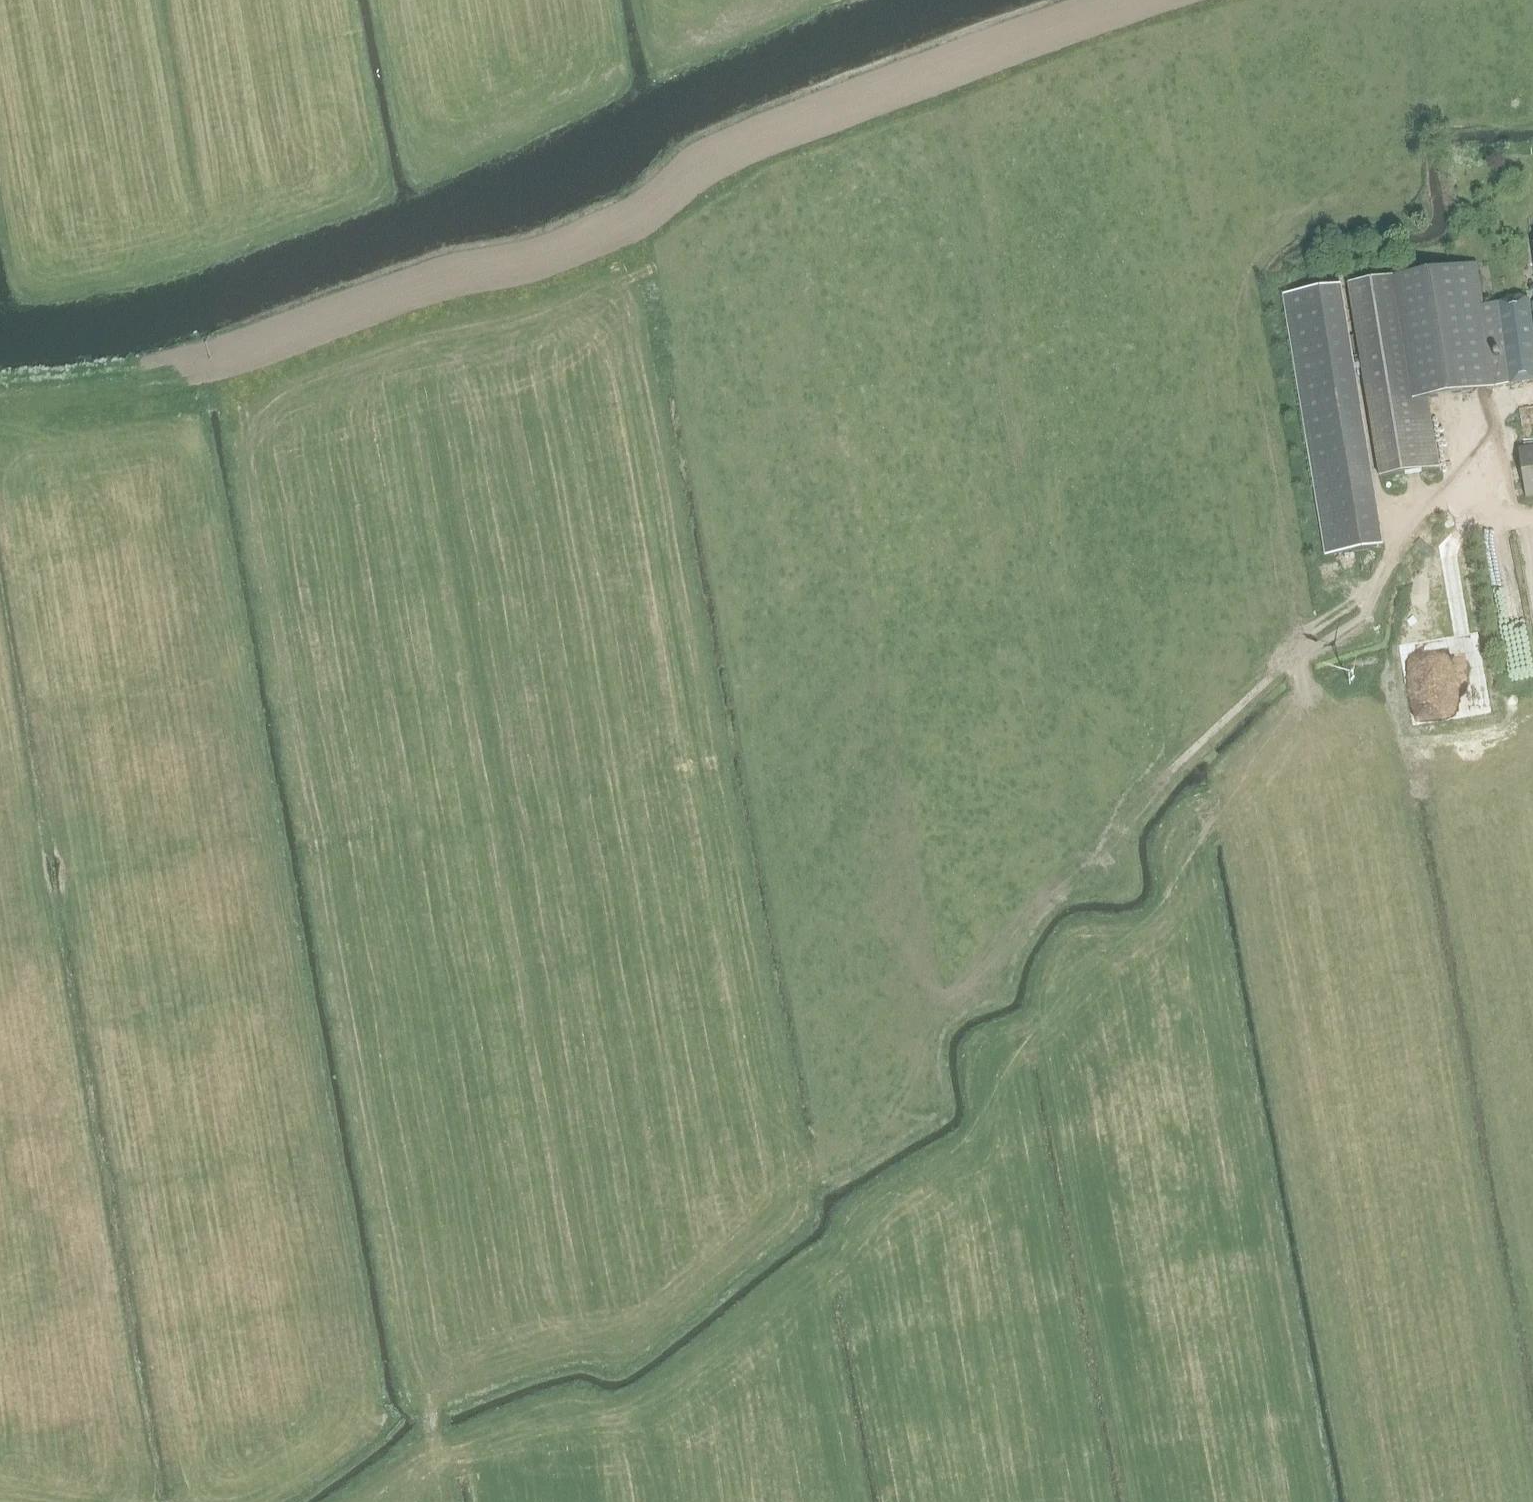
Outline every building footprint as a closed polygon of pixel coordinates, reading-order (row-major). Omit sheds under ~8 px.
[(1421,399),(1492,388),(1507,385),(1532,381),(1532,343),(1528,300),(1483,307),(1476,264),(1407,275),(1362,282),(1393,477),(1433,470),(1421,399)] [(1285,294),(1327,555),(1376,547),(1334,286),(1285,294)] [(1517,449),(1525,498),(1532,497),(1532,447),(1517,449)]
